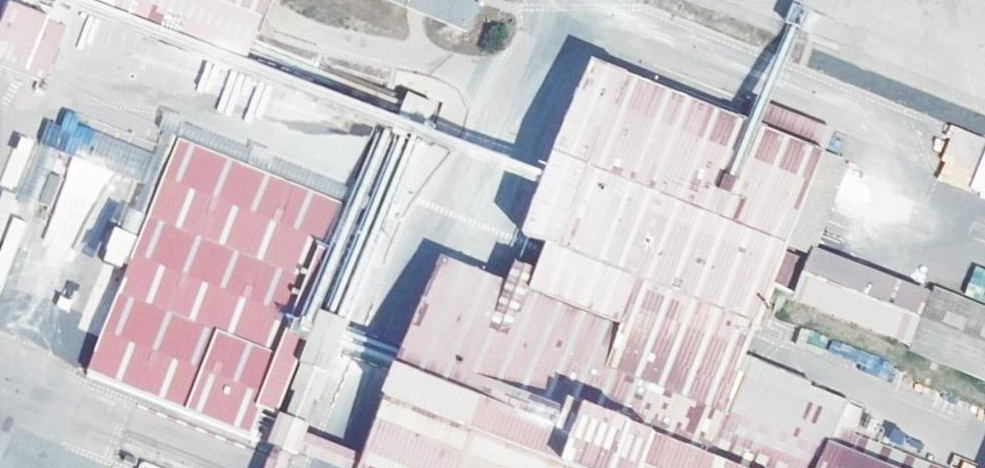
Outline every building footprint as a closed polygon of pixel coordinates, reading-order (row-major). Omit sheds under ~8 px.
[(44,80),(64,28),(40,19),(45,5),(38,2),(38,0),(0,0),(0,63),(44,80)] [(246,58),(268,0),(97,0),(246,58)] [(471,30),(483,0),(397,0),(471,30)] [(284,90),(283,73),(270,69),(266,80),(137,36),(134,46),(135,73),(139,62),(140,81),(164,90),(167,89),(184,95),(219,93),(220,112),(227,114),(248,113),(248,117),(295,114),(309,119),(316,119),(315,93),(378,115),(400,114),(297,79),(298,89),(284,90)] [(863,434),(870,416),(850,407),(842,426),(747,388),(742,386),(761,336),(773,307),(782,311),(788,298),(778,294),(800,238),(818,192),(825,173),(837,143),(765,115),(756,137),(597,74),(554,185),(530,246),(553,255),(534,303),(447,269),(369,467),(949,467),(863,434)] [(400,114),(430,120),(435,99),(405,92),(400,114)] [(155,150),(64,117),(61,125),(47,120),(39,142),(144,179),(155,150)] [(935,180),(984,197),(984,140),(952,129),(935,180)] [(181,138),(90,372),(255,436),(267,407),(281,413),(341,258),(326,253),(345,202),(181,138)] [(818,192),(835,196),(842,180),(825,173),(818,192)] [(818,192),(800,238),(817,245),(835,196),(818,192)] [(103,261),(126,266),(134,232),(111,226),(103,261)] [(939,291),(936,299),(815,251),(797,297),(918,345),(917,347),(984,374),(984,310),(939,291)] [(984,291),(984,270),(977,267),(966,292),(982,299),(984,291)] [(842,426),(850,407),(755,369),(747,388),(842,426)]
